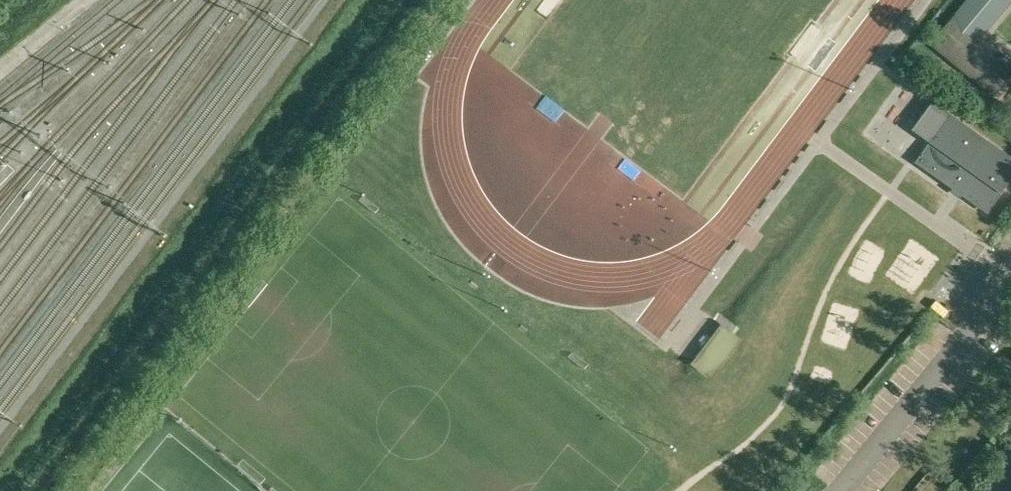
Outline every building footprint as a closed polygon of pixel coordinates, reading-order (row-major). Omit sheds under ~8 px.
[(933,45),(944,54),(970,75),(994,96),(1010,76),(1010,60),(989,42),(984,38),(1010,4),(1010,0),(969,0),(933,45)] [(942,181),(953,188),(951,190),(960,197),(962,195),(987,213),(1010,180),(1010,161),(932,105),(916,128),(932,140),(916,163),(942,181)] [(900,219),(893,231),(947,267),(955,256),(900,219)] [(720,323),(690,363),(712,379),(742,340),(734,334),(720,323)]
